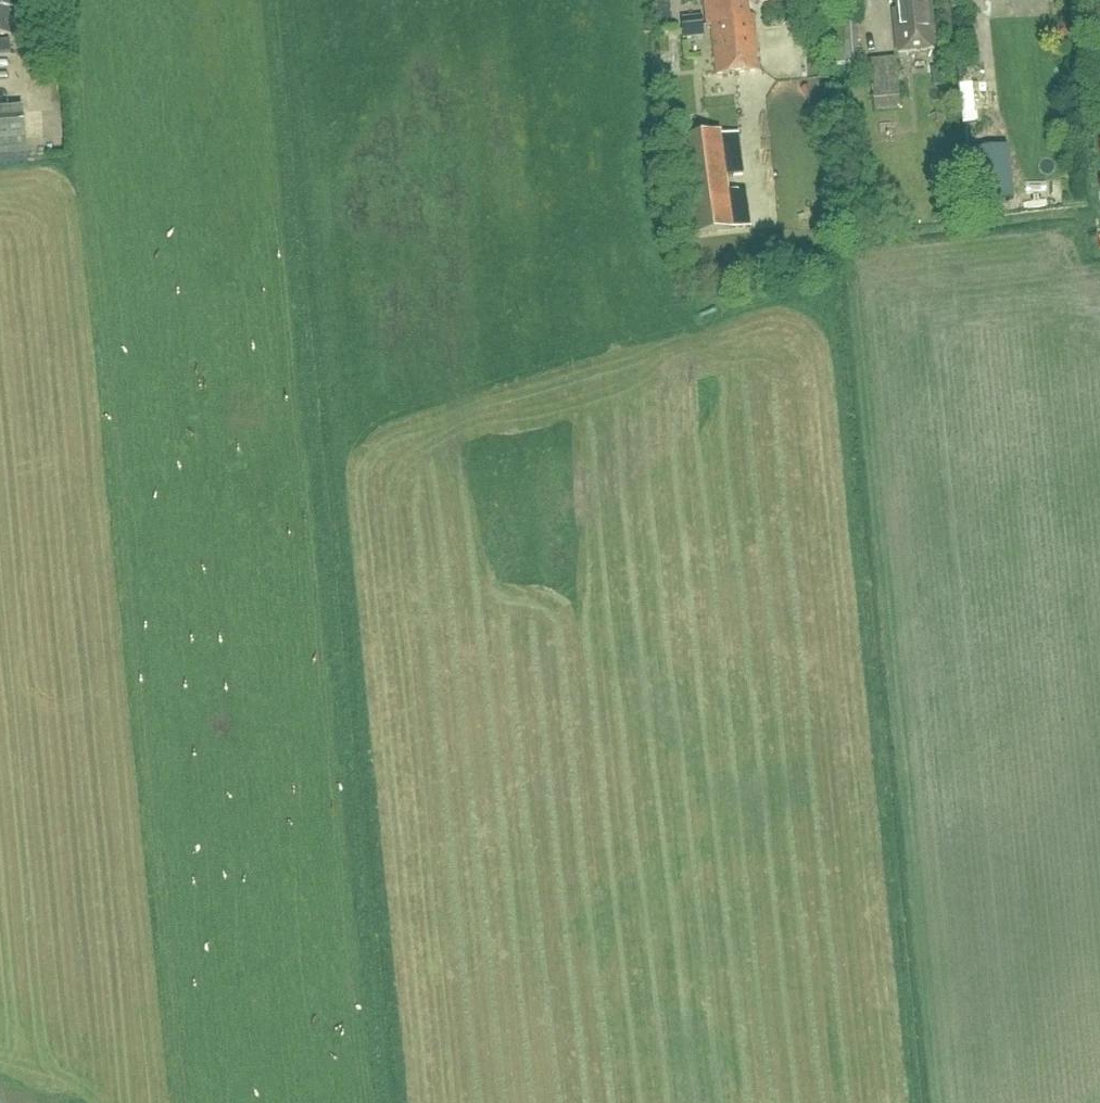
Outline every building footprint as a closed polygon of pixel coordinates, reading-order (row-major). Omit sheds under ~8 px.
[(19,9),(18,0),(0,0),(0,35),(8,35),(7,10),(19,9)] [(705,26),(710,25),(715,75),(759,71),(753,16),(750,16),(748,4),(787,0),(703,0),(705,26)] [(898,21),(893,22),(897,56),(935,52),(929,0),(895,0),(898,21)] [(855,21),(833,22),(835,58),(856,57),(855,21)] [(898,99),(895,60),(869,62),(870,65),(873,101),(898,99)] [(964,131),(980,130),(977,81),(962,82),(964,131)] [(25,139),(23,108),(0,109),(0,141),(25,139)] [(721,133),(683,138),(695,236),(750,229),(746,192),(728,194),(726,178),(744,176),(739,136),(721,138),(721,133)] [(1008,148),(971,151),(976,203),(1012,200),(1008,148)]
